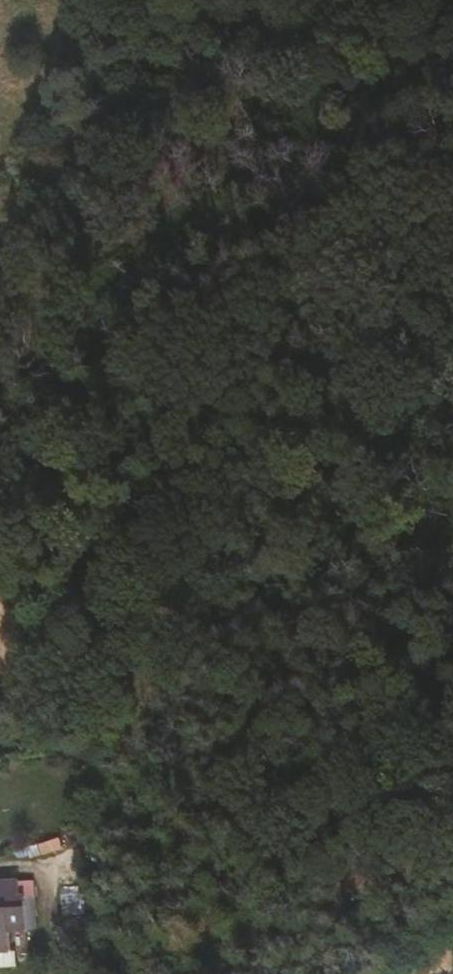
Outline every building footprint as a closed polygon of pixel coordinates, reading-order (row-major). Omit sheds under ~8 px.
[(27,932),(27,898),(20,898),(20,881),(0,881),(0,951),(12,951),(11,932),(27,932)] [(27,951),(27,932),(11,932),(12,951),(17,951),(27,951)] [(12,951),(0,951),(0,967),(17,967),(17,951),(12,951)]
